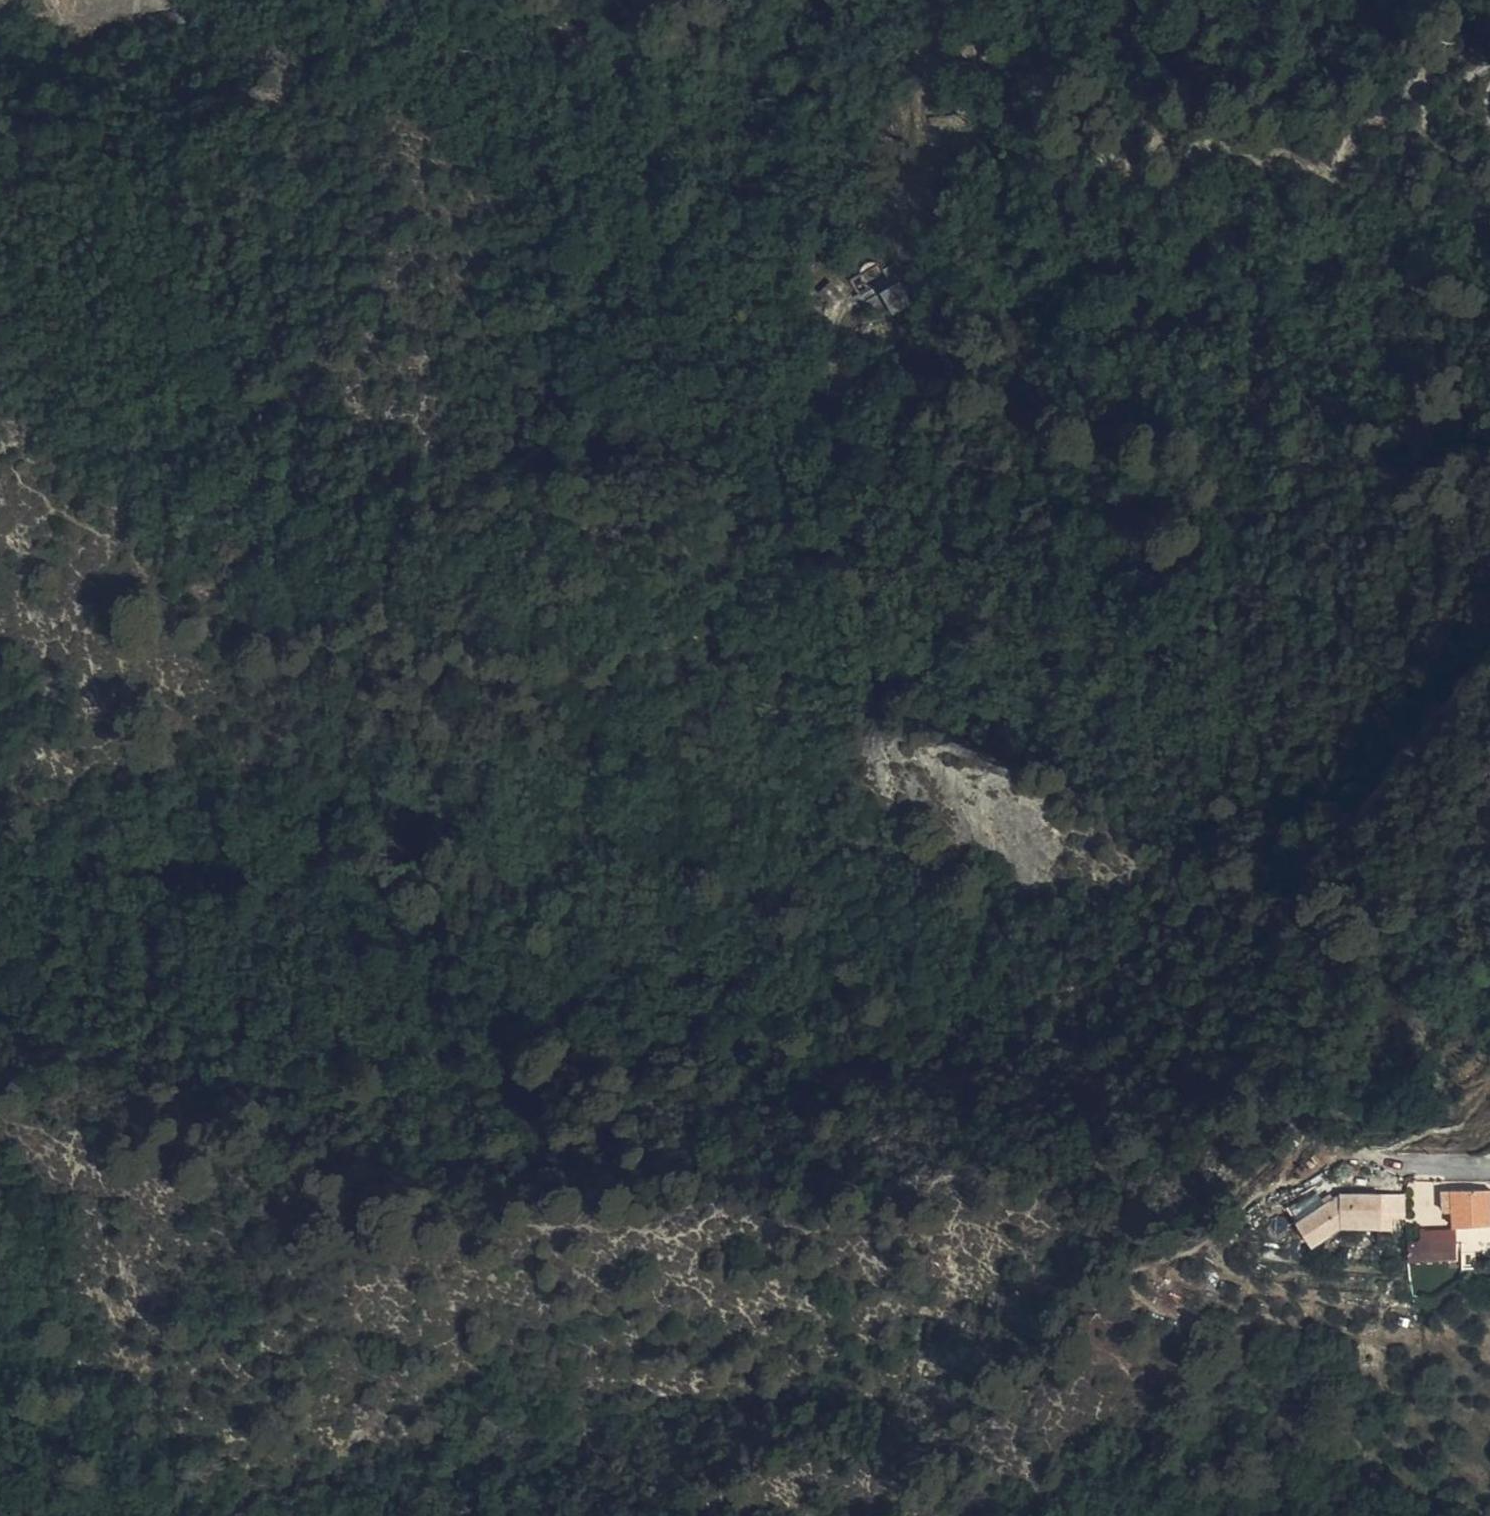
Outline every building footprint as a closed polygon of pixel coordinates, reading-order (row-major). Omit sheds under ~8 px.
[(920,329),(888,285),(851,309),(831,279),(786,310),(837,385),(920,329)] [(1456,1219),(1467,1218),(1467,1189),(1445,1187),(1445,1209),(1457,1208),(1456,1219)] [(1489,1191),(1467,1189),(1467,1218),(1489,1218),(1489,1191)] [(1380,1201),(1381,1201),(1380,1190),(1344,1190),(1325,1202),(1380,1201)] [(1382,1224),(1381,1201),(1380,1201),(1325,1202),(1298,1218),(1313,1243),(1342,1225),(1382,1224)] [(1412,1259),(1462,1257),(1461,1223),(1424,1224),(1425,1239),(1412,1240),(1412,1259)]
